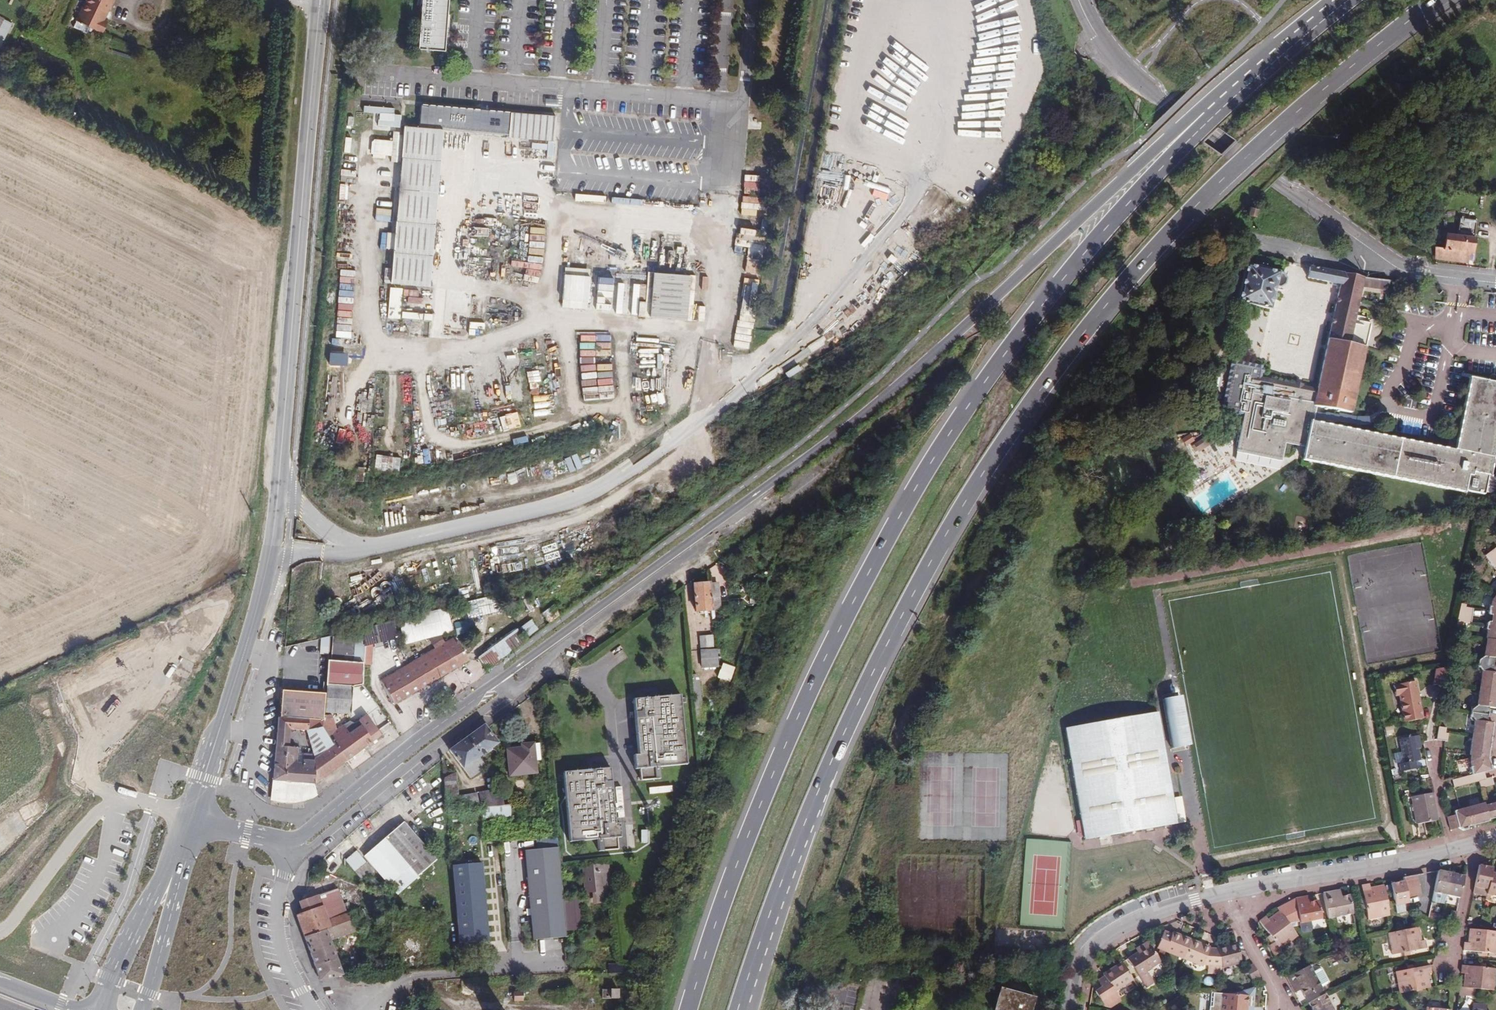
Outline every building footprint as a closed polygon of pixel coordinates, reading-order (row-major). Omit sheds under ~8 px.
[(103,10),(84,0),(62,40),(77,49),(83,40),(91,44),(96,36),(91,33),(103,10)] [(444,0),(419,0),(416,49),(441,51),(444,0)] [(509,132),(510,114),(419,106),(418,123),(509,132)] [(401,115),(377,113),(376,124),(399,127),(401,115)] [(555,118),(510,114),(509,132),(508,138),(553,142),(555,118)] [(439,131),(403,128),(389,284),(426,287),(439,131)] [(745,167),(743,200),(759,201),(760,168),(745,167)] [(1461,208),(1461,225),(1451,225),(1450,238),(1440,238),(1440,251),(1472,252),(1472,239),(1477,239),(1478,208),(1461,208)] [(749,257),(764,257),(765,239),(750,238),(749,257)] [(1282,272),(1283,269),(1251,263),(1250,263),(1243,301),(1274,308),(1279,285),(1286,282),(1287,277),(1282,272)] [(1362,287),(1364,275),(1308,265),(1306,276),(1338,283),(1321,369),(1319,380),(1294,375),(1296,367),(1291,366),(1291,363),(1269,359),(1267,367),(1263,366),(1265,359),(1266,349),(1241,345),(1232,393),(1247,396),(1245,406),(1243,405),(1239,427),(1241,432),(1280,440),(1284,423),(1309,429),(1306,445),(1443,473),(1486,481),(1486,478),(1490,461),(1492,461),(1495,443),(1495,370),(1474,365),(1459,436),(1314,405),(1315,402),(1316,395),(1317,390),(1354,398),(1369,324),(1366,324),(1367,318),(1356,315),(1362,287)] [(590,268),(563,267),(560,310),(588,312),(590,268)] [(691,276),(651,273),(647,318),(687,322),(691,276)] [(1388,289),(1389,279),(1369,276),(1368,287),(1388,289)] [(400,317),(401,286),(384,286),(383,301),(389,301),(388,316),(400,317)] [(629,288),(628,304),(642,304),(642,289),(629,288)] [(741,296),(736,344),(751,345),(755,307),(752,307),(753,297),(741,296)] [(613,398),(610,337),(578,339),(581,400),(613,398)] [(1226,392),(1232,393),(1241,345),(1236,344),(1226,392)] [(484,353),(470,353),(470,365),(484,365),(484,353)] [(1319,380),(1321,369),(1291,363),(1291,366),(1296,367),(1294,375),(1319,380)] [(483,372),(469,373),(469,383),(484,383),(483,372)] [(1330,397),(1316,395),(1315,402),(1328,405),(1330,397)] [(1330,396),(1330,397),(1328,405),(1341,407),(1342,406),(1359,410),(1371,408),(1370,399),(1360,400),(1343,397),(1343,398),(1330,396)] [(1185,426),(1190,423),(1187,417),(1181,421),(1185,426)] [(1210,428),(1216,425),(1212,420),(1207,423),(1210,428)] [(892,438),(887,432),(881,437),(886,443),(892,438)] [(1181,437),(1185,445),(1194,441),(1190,433),(1181,437)] [(1486,478),(1495,480),(1495,462),(1492,461),(1490,461),(1486,478)] [(364,465),(355,464),(354,479),(362,480),(364,465)] [(1495,569),(1495,560),(1490,553),(1484,558),(1494,571),(1495,569)] [(713,609),(710,579),(700,580),(701,610),(713,609)] [(1495,676),(1495,673),(1495,594),(1493,596),(1492,606),(1490,606),(1489,614),(1493,614),(1491,624),(1489,624),(1486,625),(1486,631),(1488,631),(1486,641),(1484,660),(1480,659),(1477,660),(1476,666),(1475,671),(1478,674),(1482,675),(1476,710),(1473,709),(1470,711),(1468,721),(1471,724),(1474,724),(1470,758),(1469,764),(1471,770),(1470,771),(1472,778),(1468,779),(1452,783),(1454,790),(1470,786),(1477,784),(1479,791),(1492,788),(1491,781),(1487,782),(1484,775),(1492,773),(1492,770),(1489,760),(1490,758),(1493,732),(1494,728),(1488,727),(1489,713),(1495,714),(1495,712),(1495,677),(1495,676)] [(499,596),(463,604),(467,619),(503,611),(499,596)] [(1467,607),(1460,606),(1458,616),(1471,617),(1472,609),(1467,609),(1467,607)] [(455,632),(449,612),(401,625),(406,645),(455,632)] [(1471,617),(1458,616),(1456,624),(1463,626),(1463,622),(1470,623),(1471,617)] [(390,621),(361,628),(360,643),(367,641),(393,636),(390,621)] [(483,676),(524,646),(514,632),(473,661),(483,676)] [(699,651),(716,650),(715,636),(698,637),(699,651)] [(329,637),(329,662),(350,662),(351,639),(329,637)] [(402,693),(455,657),(444,639),(390,675),(402,693)] [(329,662),(325,661),(325,685),(359,685),(360,663),(350,662),(329,662)] [(722,663),(718,677),(729,680),(733,666),(722,663)] [(1444,684),(1446,668),(1432,670),(1435,686),(1444,684)] [(1400,695),(1405,722),(1420,719),(1423,718),(1419,698),(1418,699),(1417,692),(1418,692),(1416,682),(1394,686),(1396,696),(1400,695)] [(325,689),(325,713),(347,715),(348,690),(325,689)] [(321,694),(284,691),(282,717),(305,718),(320,719),(321,694)] [(682,693),(636,698),(641,752),(636,753),(638,768),(688,763),(682,693)] [(1177,693),(1163,695),(1172,746),(1186,743),(1177,693)] [(1159,710),(1068,725),(1086,836),(1178,821),(1159,710)] [(305,718),(282,717),(281,727),(290,727),(305,728),(305,718)] [(319,736),(320,719),(305,718),(305,728),(311,754),(317,785),(343,766),(330,749),(319,736)] [(327,731),(319,736),(330,749),(358,726),(353,720),(333,735),(327,731)] [(501,741),(486,722),(452,748),(472,776),(488,765),(481,755),(501,741)] [(358,726),(330,749),(343,766),(378,740),(369,727),(363,732),(358,726)] [(290,727),(281,727),(280,745),(289,745),(290,727)] [(1438,731),(1437,739),(1445,741),(1445,738),(1446,732),(1438,731)] [(1420,761),(1418,750),(1416,737),(1400,740),(1404,763),(1399,764),(1400,771),(1416,769),(1415,761),(1420,761)] [(511,748),(512,770),(512,774),(538,772),(538,759),(537,750),(537,742),(526,743),(526,747),(511,748)] [(289,745),(280,745),(277,780),(284,781),(283,792),(309,794),(317,785),(311,754),(296,753),(296,746),(289,745)] [(601,769),(608,838),(626,836),(625,823),(620,823),(615,768),(601,769)] [(571,841),(608,838),(601,769),(565,773),(571,841)] [(449,809),(466,807),(480,806),(479,797),(478,792),(460,794),(458,770),(446,775),(449,809)] [(482,794),(483,806),(498,804),(505,804),(504,789),(486,791),(482,791),(482,794)] [(1431,793),(1411,797),(1416,825),(1437,821),(1431,793)] [(513,815),(512,808),(512,803),(505,804),(498,804),(499,816),(503,815),(513,815)] [(484,817),(499,816),(498,804),(483,806),(484,817)] [(1485,808),(1484,805),(1469,809),(1454,812),(1455,816),(1447,817),(1449,827),(1450,832),(1456,831),(1459,833),(1468,830),(1468,827),(1473,826),(1495,820),(1495,805),(1485,808)] [(398,819),(359,852),(389,891),(430,860),(398,819)] [(536,838),(537,846),(559,844),(558,836),(536,838)] [(533,940),(566,937),(559,850),(527,853),(533,940)] [(354,873),(362,867),(354,856),(346,862),(354,873)] [(610,902),(609,863),(583,863),(583,892),(592,892),(593,902),(610,902)] [(452,868),(458,947),(487,943),(482,864),(452,868)] [(1491,874),(1491,869),(1479,867),(1473,895),(1486,897),(1485,901),(1488,902),(1490,896),(1495,898),(1495,875),(1491,874)] [(1442,899),(1446,900),(1447,895),(1451,873),(1437,870),(1433,892),(1442,894),(1442,899)] [(1447,895),(1450,896),(1459,897),(1463,876),(1451,873),(1447,895)] [(1406,912),(1406,909),(1410,908),(1407,898),(1419,895),(1414,875),(1403,877),(1404,881),(1391,883),(1398,913),(1406,912)] [(330,914),(348,908),(338,882),(302,895),(306,907),(324,901),(330,914)] [(1368,884),(1360,885),(1363,899),(1365,909),(1366,911),(1367,918),(1367,920),(1390,916),(1384,885),(1369,887),(1368,884)] [(1322,893),(1327,919),(1352,914),(1348,895),(1339,897),(1335,898),(1333,891),(1322,893)] [(1302,897),(1294,898),(1299,923),(1320,919),(1316,901),(1308,902),(1303,903),(1302,897)] [(322,975),(341,974),(350,969),(336,932),(330,914),(324,901),(306,907),(298,910),(308,938),(313,950),(322,975)] [(367,905),(356,909),(357,914),(368,910),(367,905)] [(356,909),(355,906),(348,908),(330,914),(336,932),(361,923),(357,914),(356,909)] [(1295,937),(1277,912),(1266,919),(1264,917),(1258,921),(1268,936),(1273,943),(1271,944),(1268,946),(1274,957),(1282,952),(1280,947),(1295,937)] [(1393,932),(1388,934),(1391,953),(1425,947),(1424,940),(1421,940),(1418,927),(1393,932)] [(1155,945),(1182,956),(1189,938),(1170,931),(1169,933),(1161,930),(1155,945)] [(1464,949),(1495,953),(1495,933),(1470,930),(1469,938),(1469,942),(1464,941),(1464,949)] [(1189,938),(1182,956),(1200,963),(1201,961),(1207,963),(1206,969),(1217,971),(1218,965),(1220,966),(1216,949),(1207,947),(1207,945),(1189,938)] [(1133,948),(1136,952),(1149,944),(1146,940),(1133,948)] [(1147,970),(1160,961),(1149,944),(1136,952),(1127,958),(1146,986),(1154,981),(1147,970)] [(1216,949),(1220,966),(1221,966),(1241,963),(1236,944),(1216,947),(1216,949)] [(1132,980),(1121,962),(1103,974),(1105,977),(1098,981),(1102,987),(1095,992),(1104,1007),(1109,1008),(1119,1001),(1114,992),(1132,980)] [(1260,977),(1253,965),(1246,969),(1252,981),(1260,977)] [(1474,989),(1494,991),(1495,983),(1495,969),(1462,965),(1461,973),(1465,974),(1465,975),(1464,988),(1474,989)] [(1308,966),(1286,978),(1291,988),(1297,985),(1299,989),(1304,997),(1320,988),(1312,973),(1308,966)] [(1395,972),(1399,994),(1430,988),(1427,974),(1430,973),(1429,966),(1395,972)] [(1318,970),(1312,973),(1320,988),(1326,985),(1326,982),(1320,972),(1318,970)] [(514,995),(538,995),(538,988),(524,988),(524,986),(514,986),(514,995)] [(1002,987),(996,1009),(1033,1009),(1037,996),(1002,987)] [(1460,988),(1459,995),(1474,996),(1474,989),(1464,988),(1460,988)] [(604,1002),(619,1001),(619,993),(603,994),(604,1002)] [(1221,994),(1219,1009),(1245,1009),(1246,1007),(1247,995),(1221,994)] [(429,1003),(438,1003),(438,995),(429,995),(429,1003)] [(1324,995),(1307,1004),(1310,1009),(1311,1009),(1333,1009),(1324,995)]
